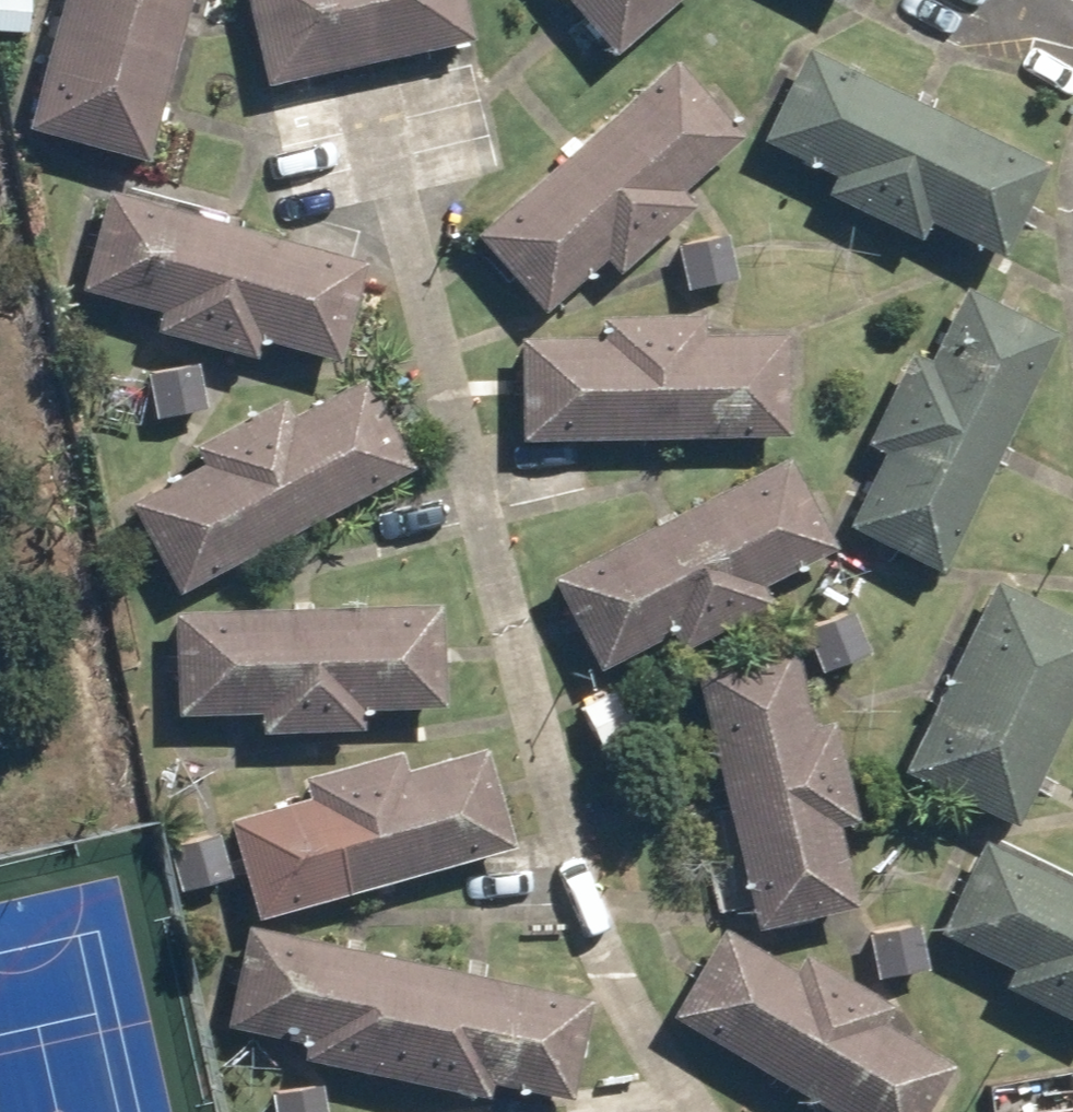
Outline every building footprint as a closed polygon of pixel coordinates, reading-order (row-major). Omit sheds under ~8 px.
[(32,45),(38,0),(0,0),(0,41),(32,45)] [(27,121),(147,158),(197,0),(65,0),(27,121)] [(267,86),(474,40),(465,0),(248,0),(267,86)] [(611,58),(673,0),(557,0),(611,58)] [(1055,161),(811,45),(765,142),(835,175),(829,188),(924,232),(931,218),(1010,255),(1055,161)] [(680,59),(476,229),(542,308),(604,256),(619,273),(699,206),(685,188),(745,138),(680,59)] [(368,261),(108,187),(80,285),(154,306),(149,326),(261,358),(266,338),(340,359),(368,261)] [(727,230),(675,248),(690,291),(742,273),(727,230)] [(943,579),(1061,329),(961,282),(924,360),(910,353),(871,436),(884,443),(842,531),(943,579)] [(523,336),(523,440),(783,439),(783,335),(707,335),(707,317),(603,317),(603,336),(523,336)] [(201,357),(145,367),(155,419),(211,408),(201,357)] [(193,444),(204,464),(130,503),(178,592),(411,466),(364,378),(293,416),(283,396),(193,444)] [(793,455),(552,572),(599,668),(667,635),(676,654),(776,605),(767,586),(839,551),(793,455)] [(903,768),(1021,825),(1072,715),(1072,617),(993,579),(903,768)] [(854,608),(803,625),(818,672),(870,656),(854,608)] [(445,612),(174,611),(173,717),(261,717),(260,734),(367,735),(367,710),(445,711),(445,612)] [(796,645),(694,671),(758,925),(860,899),(839,816),(858,811),(836,724),(817,728),(796,645)] [(300,777),(305,795),(233,815),(262,917),(516,845),(487,743),(411,765),(406,747),(300,777)] [(220,826),(165,843),(181,897),(236,880),(220,826)] [(997,984),(1072,1021),(1072,883),(982,840),(939,932),(1006,964),(997,984)] [(591,994),(247,920),(225,1025),(317,1044),(313,1062),(489,1100),(493,1082),(568,1099),(591,994)] [(923,922),(868,931),(876,978),(931,968),(923,922)] [(675,1019),(841,1111),(926,1111),(955,1060),(888,1023),(899,1005),(803,952),(793,970),(724,931),(675,1019)] [(1072,1107),(1072,1070),(990,1083),(995,1111),(1045,1111),(1072,1107)]
